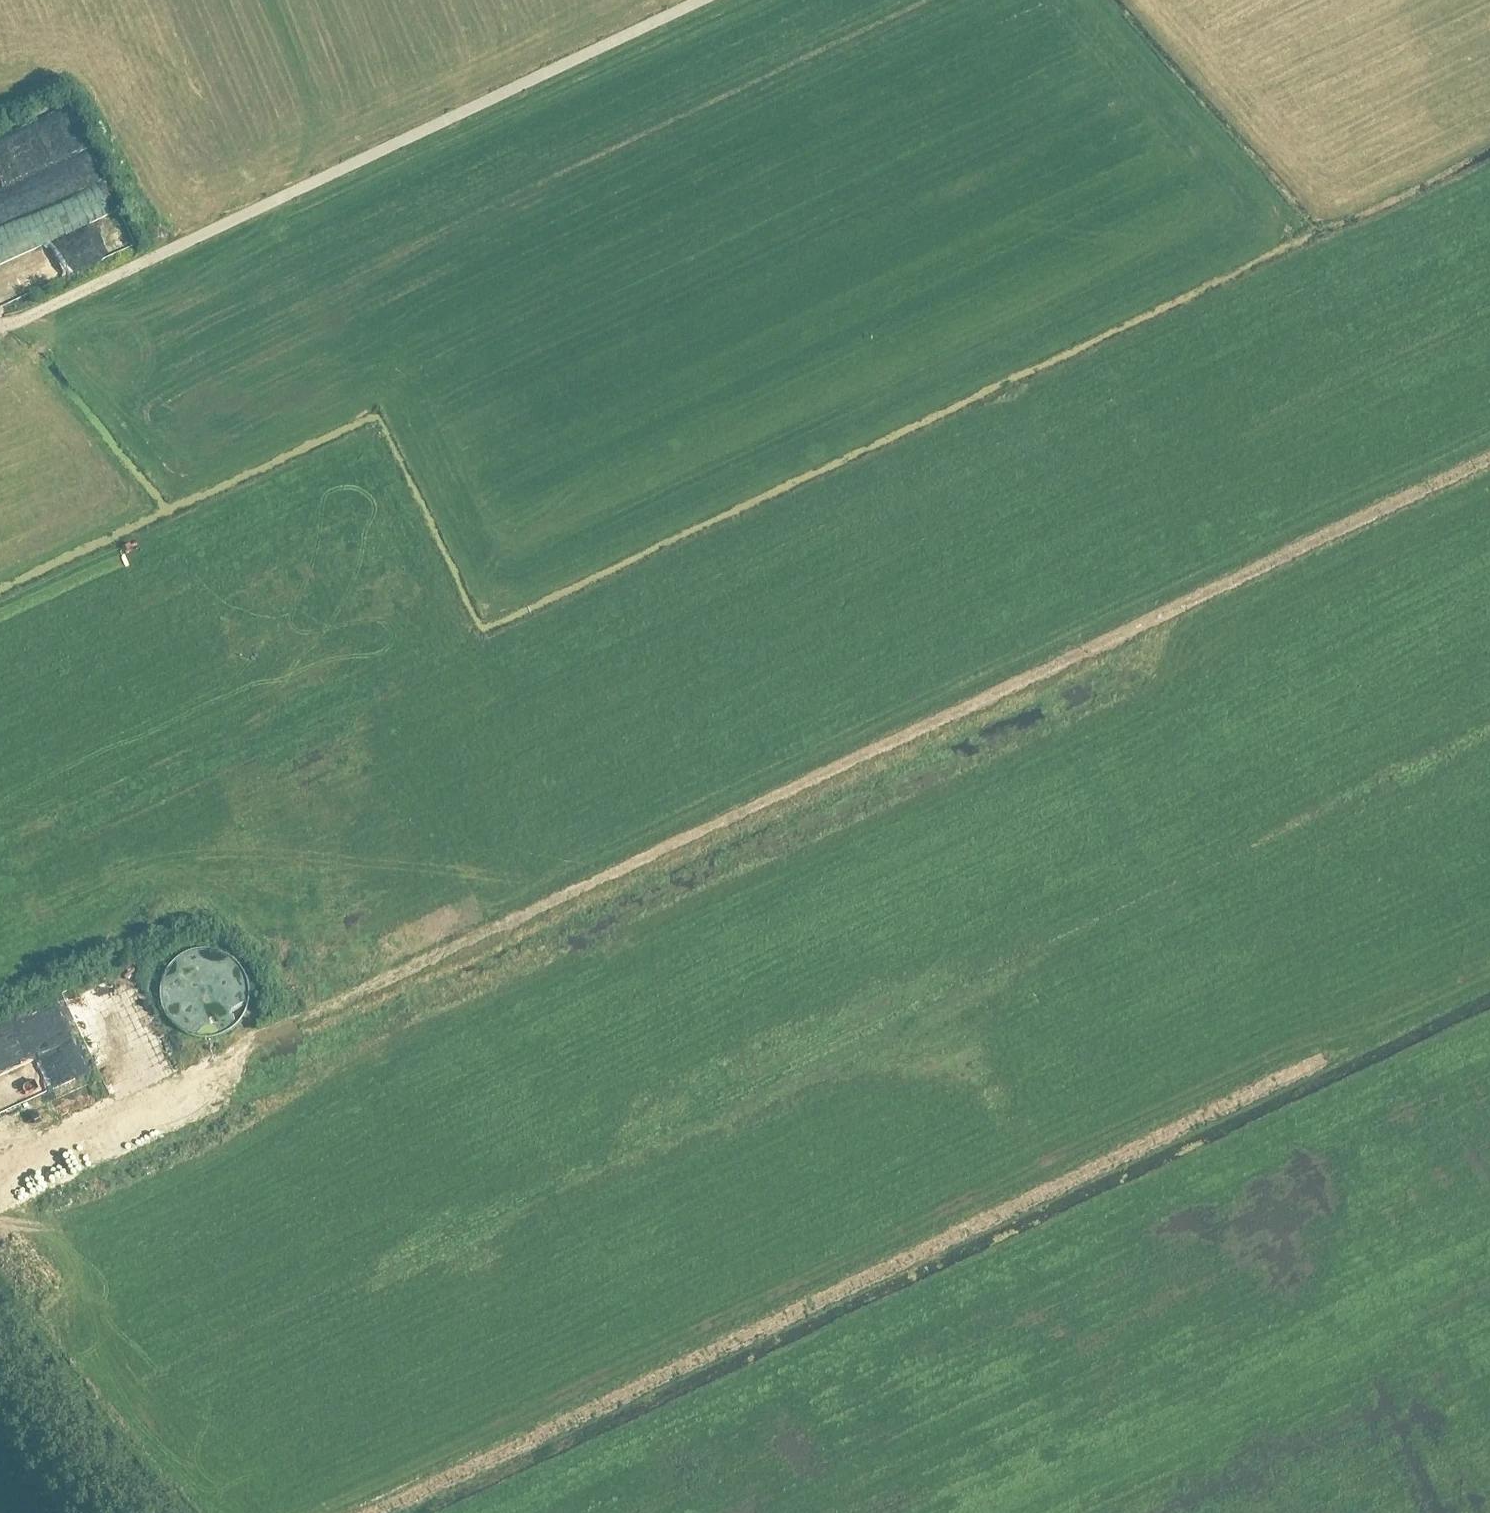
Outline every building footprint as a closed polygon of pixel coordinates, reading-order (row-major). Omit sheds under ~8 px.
[(90,179),(89,167),(80,168),(79,152),(54,155),(57,183),(90,179)] [(110,197),(97,174),(31,211),(36,220),(30,224),(25,215),(6,225),(16,242),(5,248),(0,239),(0,262),(89,212),(87,210),(110,197)] [(10,286),(4,273),(0,274),(0,291),(10,286)] [(91,1063),(117,1053),(103,1017),(90,1021),(85,1008),(73,1012),(91,1063)] [(80,1070),(80,1067),(65,1040),(52,1039),(53,1014),(45,1014),(14,1031),(20,1041),(19,1054),(3,1053),(4,1043),(2,1039),(0,1039),(0,1084),(5,1085),(6,1067),(13,1080),(19,1076),(19,1084),(24,1092),(40,1093),(80,1070)]
